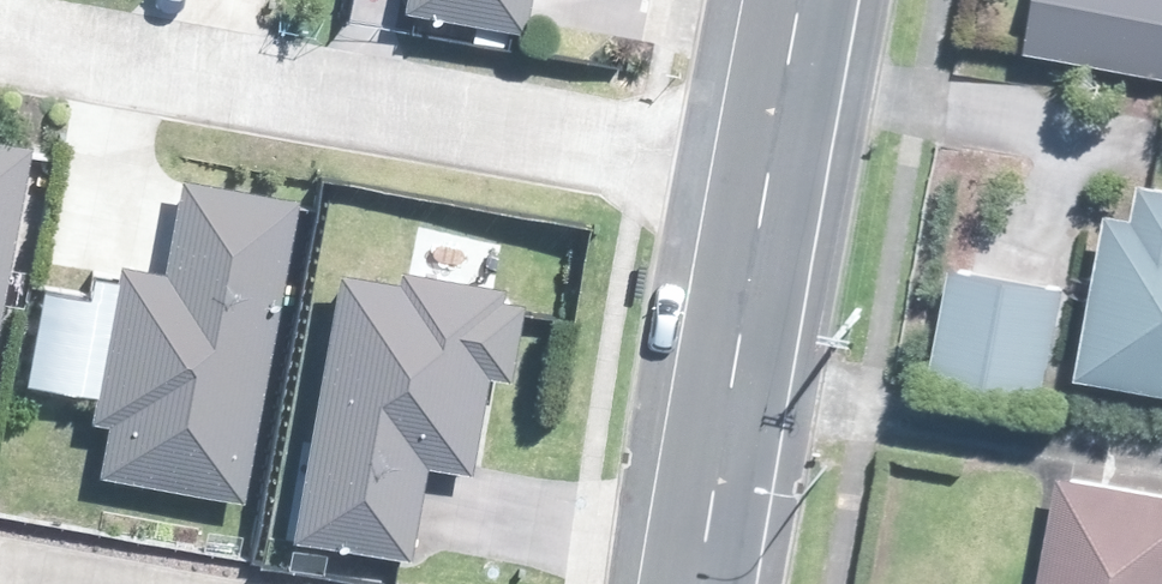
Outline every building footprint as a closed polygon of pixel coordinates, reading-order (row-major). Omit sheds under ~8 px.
[(406,7),(531,29),(536,0),(408,0),(406,7)] [(42,148),(0,140),(0,394),(42,148)] [(1161,383),(1161,177),(1140,173),(1133,210),(1106,206),(1077,369),(1161,383)] [(114,420),(110,471),(255,503),(304,197),(191,180),(177,269),(125,261),(100,418),(114,420)] [(1082,279),(955,260),(937,380),(1065,399),(1082,279)] [(348,271),(307,547),(428,559),(437,462),(482,467),(491,369),(519,371),(525,300),(513,298),(514,280),(415,271),(415,278),(348,271)] [(1060,468),(1037,583),(1161,583),(1161,487),(1060,468)]
